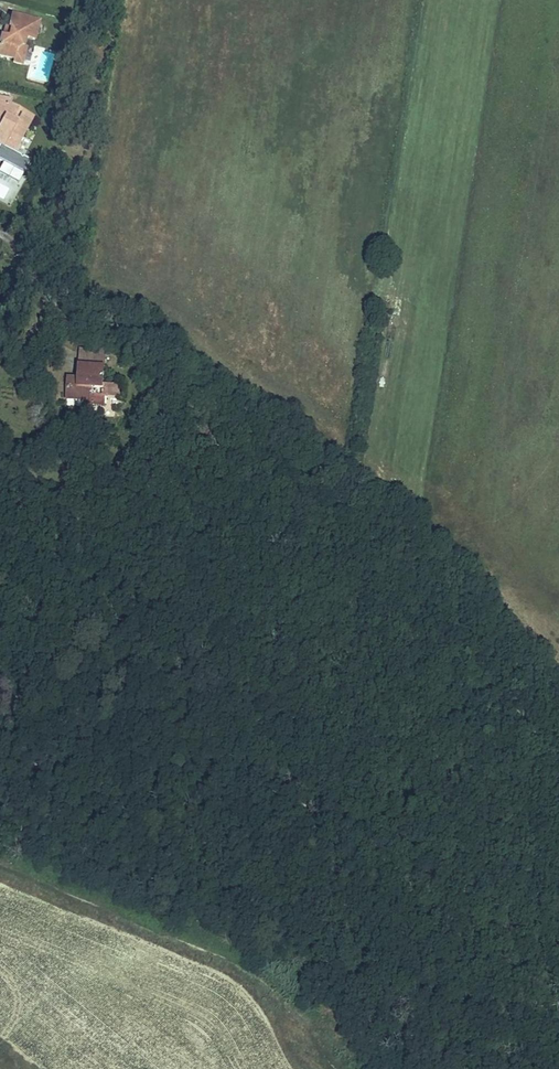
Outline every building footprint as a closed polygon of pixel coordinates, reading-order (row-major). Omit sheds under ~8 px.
[(9,12),(7,25),(10,26),(9,30),(6,29),(5,33),(2,33),(0,42),(0,54),(16,57),(18,48),(23,45),(25,45),(27,36),(34,38),(39,18),(9,12)] [(10,26),(7,25),(4,25),(2,33),(5,33),(6,29),(9,30),(10,26)] [(18,48),(16,57),(15,61),(25,64),(29,46),(25,45),(23,45),(18,48)] [(0,127),(0,138),(2,144),(14,150),(32,115),(33,114),(6,101),(8,96),(0,95),(0,113),(2,114),(6,117),(1,127),(0,127)] [(3,200),(10,188),(0,182),(0,198),(3,200)] [(88,346),(88,362),(110,363),(111,346),(88,346)] [(91,395),(91,403),(114,403),(115,380),(109,379),(110,363),(88,362),(88,372),(74,372),(74,394),(91,395)]
